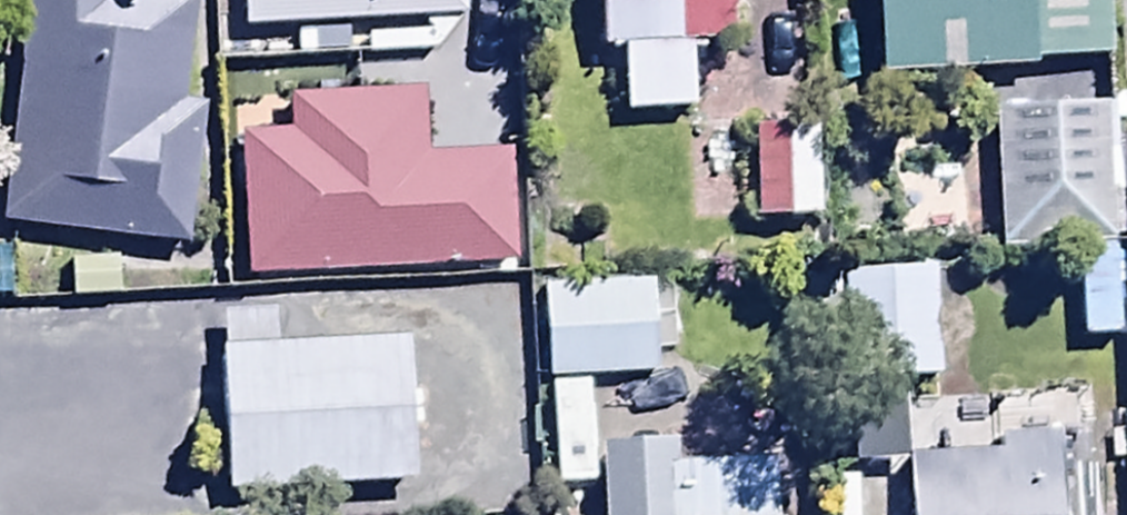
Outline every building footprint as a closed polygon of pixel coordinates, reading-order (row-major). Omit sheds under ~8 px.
[(3,241),(187,260),(205,82),(189,80),(195,24),(118,15),(119,0),(14,0),(20,108),(3,241)] [(303,115),(414,108),(409,33),(478,28),(476,0),(296,0),(303,115)] [(599,69),(621,68),(623,129),(694,126),(693,90),(711,89),(710,62),(754,60),(752,0),(594,0),(599,69)] [(880,91),(1113,73),(1108,0),(874,0),(880,91)] [(994,117),(1000,263),(1115,258),(1108,112),(994,117)] [(749,136),(752,233),(821,231),(818,133),(749,136)] [(1118,148),(1121,254),(1126,254),(1126,147),(1118,148)] [(415,186),(415,204),(365,206),(367,294),(418,293),(418,267),(528,264),(526,183),(415,186)] [(9,313),(9,265),(0,265),(0,313),(9,313)] [(938,394),(933,284),(844,288),(849,398),(938,394)] [(539,292),(545,394),(655,389),(651,287),(539,292)] [(222,362),(216,363),(223,507),(414,496),(411,442),(420,441),(419,407),(409,407),(406,354),(275,361),(273,324),(220,327),(222,362)] [(909,475),(910,514),(1059,514),(1057,448),(997,450),(998,472),(909,475)] [(600,514),(786,514),(784,473),(683,476),(683,456),(598,458),(600,514)]
